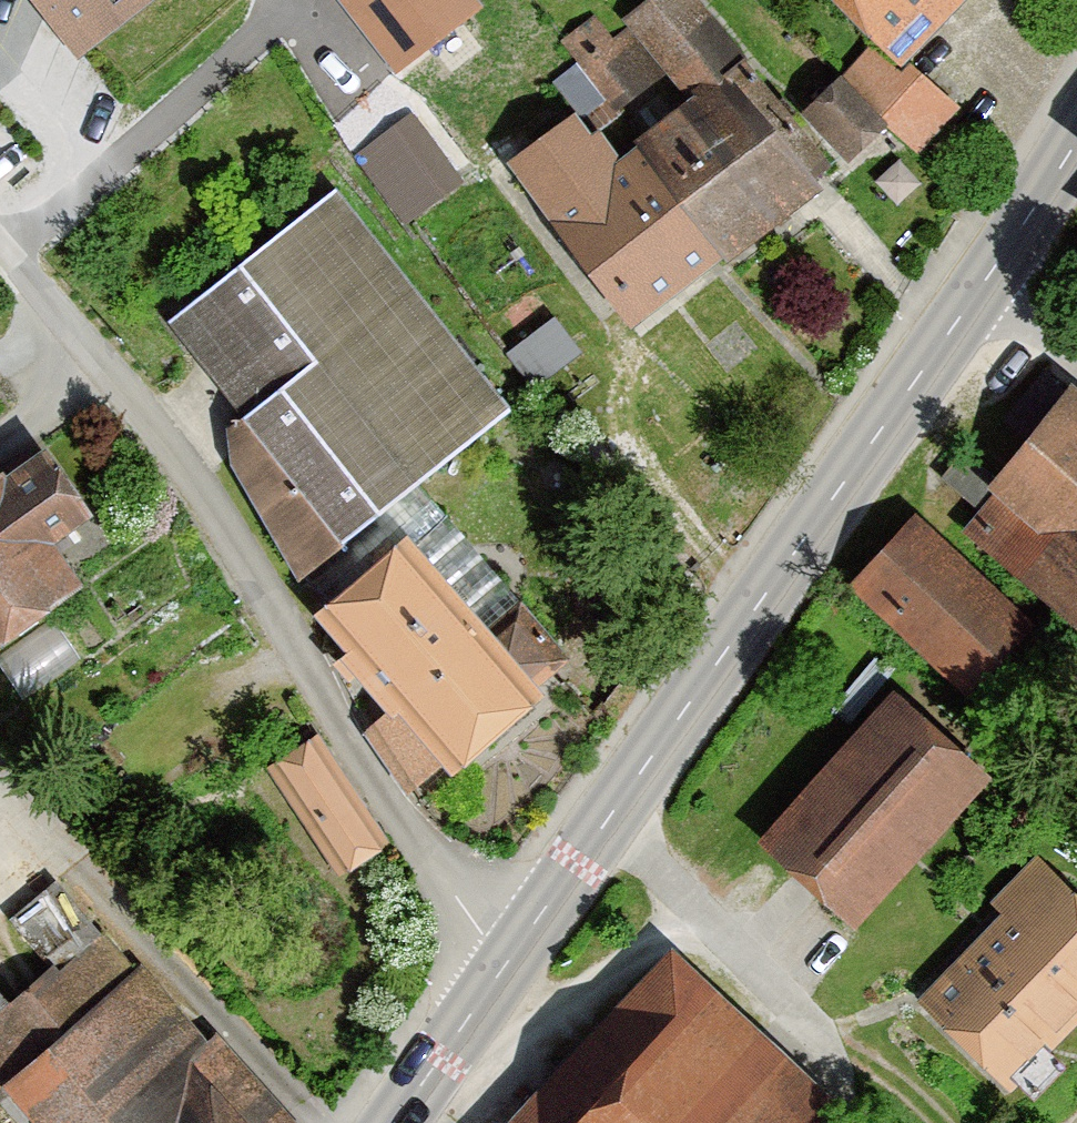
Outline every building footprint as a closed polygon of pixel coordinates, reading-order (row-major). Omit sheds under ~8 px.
[(81,53),(153,0),(42,0),(81,53)] [(395,73),(482,6),(478,0),(339,0),(395,73)] [(523,165),(653,324),(899,125),(854,70),(806,109),(717,0),(661,0),(634,22),(698,100),(634,152),(596,106),(523,165)] [(928,66),(989,0),(852,0),(928,66)] [(415,99),(359,144),(413,211),(469,166),(415,99)] [(339,187),(178,318),(359,539),(520,407),(339,187)] [(967,527),(1076,618),(1076,395),(967,527)] [(0,477),(0,667),(106,584),(71,539),(112,507),(54,434),(0,477)] [(929,510),(865,579),(996,699),(1060,629),(929,510)] [(420,542),(335,613),(404,700),(372,731),(437,794),(505,758),(565,694),(420,542)] [(1009,779),(907,685),(774,829),(875,923),(1009,779)] [(270,754),(341,866),(394,832),(324,720),(270,754)] [(1059,860),(928,991),(1028,1091),(1076,1042),(1076,877),(1059,860)] [(114,923),(0,1034),(0,1071),(51,1122),(297,1122),(114,923)] [(686,943),(523,1122),(791,1122),(834,1075),(686,943)]
